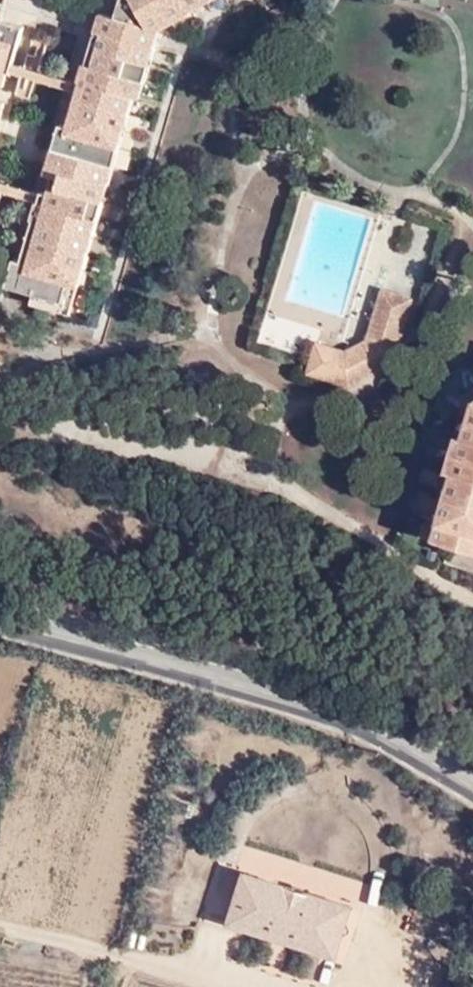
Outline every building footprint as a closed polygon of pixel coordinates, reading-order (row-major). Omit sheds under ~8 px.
[(163,33),(192,15),(190,11),(211,0),(121,0),(112,24),(99,21),(95,38),(117,30),(163,33)] [(12,63),(20,35),(0,29),(0,66),(12,63)] [(157,37),(163,33),(117,30),(95,38),(87,63),(120,49),(154,49),(157,37)] [(140,100),(154,49),(120,49),(87,63),(80,62),(73,87),(79,90),(67,132),(60,130),(44,179),(49,182),(43,196),(36,194),(26,226),(33,228),(21,266),(13,264),(5,289),(65,305),(70,289),(76,290),(135,100),(140,100)] [(5,84),(12,63),(0,66),(0,86),(5,84)] [(409,209),(390,280),(425,289),(444,219),(409,209)] [(392,359),(403,323),(410,298),(382,289),(367,337),(345,351),(316,342),(312,356),(308,372),(348,384),(392,359)] [(468,435),(459,433),(449,472),(456,474),(438,538),(472,548),(472,418),(468,435)] [(257,865),(262,852),(242,846),(238,859),(257,865)] [(349,914),(244,881),(228,932),(334,964),(349,914)]
